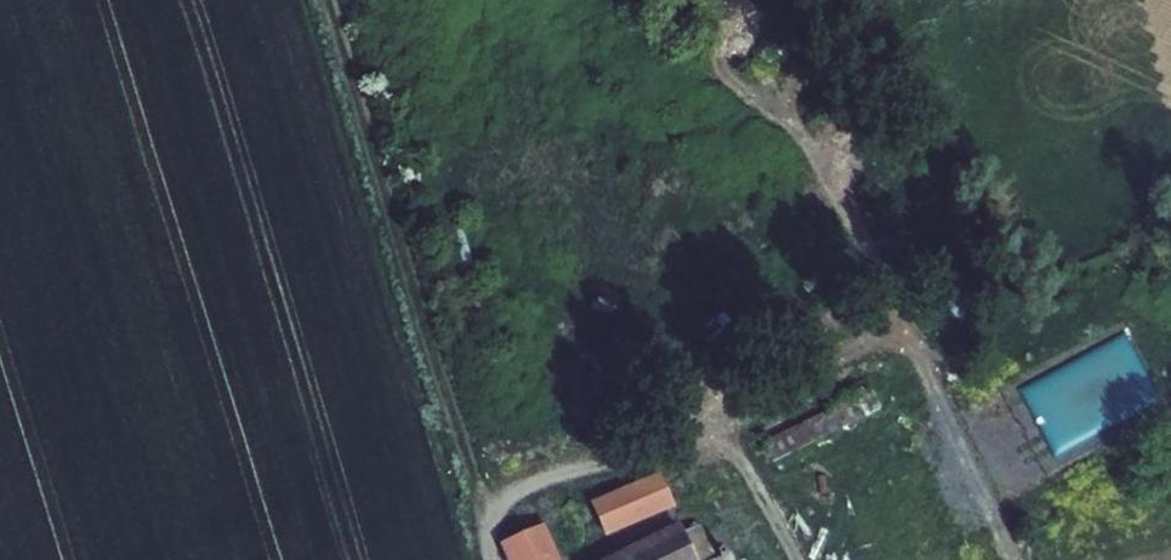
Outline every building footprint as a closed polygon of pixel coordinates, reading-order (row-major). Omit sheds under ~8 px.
[(851,390),(744,441),(753,458),(860,407),(851,390)] [(486,528),(500,559),(547,559),(523,508),(486,528)] [(710,550),(694,559),(678,524),(661,531),(660,528),(590,559),(714,559),(710,550)]
